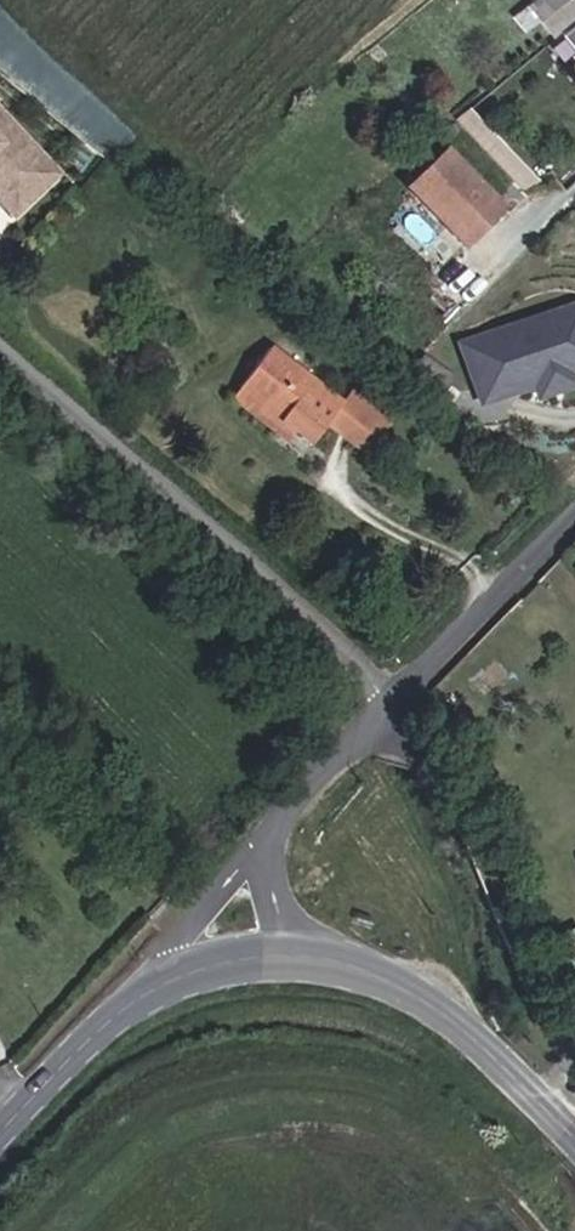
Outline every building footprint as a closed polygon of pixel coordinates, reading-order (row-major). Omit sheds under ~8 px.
[(555,0),(531,0),(541,12),(555,0)] [(574,9),(574,0),(555,0),(541,12),(554,27),(574,9)] [(1,104),(4,102),(0,97),(0,196),(19,218),(66,177),(1,104)] [(453,149),(407,190),(467,252),(509,210),(453,149)] [(470,345),(479,379),(515,369),(519,384),(551,375),(553,381),(558,380),(561,392),(574,388),(574,315),(470,345)] [(369,451),(391,423),(351,392),(343,403),(273,350),(241,394),(297,435),(313,447),(330,423),(369,451)] [(486,401),(553,381),(551,375),(519,384),(515,369),(479,379),(486,401)] [(291,444),(297,435),(241,394),(235,401),(291,444)]
